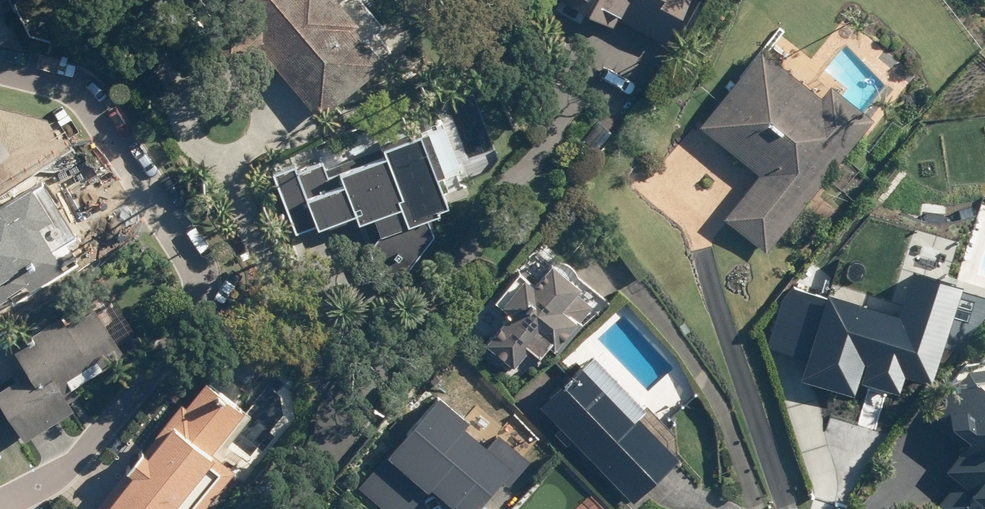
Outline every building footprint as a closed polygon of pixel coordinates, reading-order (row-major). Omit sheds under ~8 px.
[(387,58),(357,23),(361,20),(343,0),(219,0),(320,116),(387,58)] [(613,26),(618,16),(668,41),(689,0),(563,0),(613,26)] [(764,47),(701,123),(761,172),(725,216),(766,250),(876,118),(832,82),(822,94),(764,47)] [(403,276),(436,232),(429,213),(443,207),(441,203),(450,200),(420,122),(381,138),(384,146),(327,168),(324,160),(300,170),(297,162),(273,171),(297,232),(318,224),(319,226),(357,211),(360,219),(374,213),(382,231),(383,231),(368,250),(403,276)] [(67,268),(55,248),(77,235),(66,217),(65,217),(45,182),(36,187),(34,185),(0,204),(0,307),(67,268)] [(509,313),(486,341),(516,365),(531,345),(541,353),(548,344),(557,351),(583,318),(564,304),(582,281),(553,258),(535,281),(520,270),(495,302),(509,313)] [(904,311),(826,285),(822,298),(790,287),(770,347),(810,361),(806,375),(854,391),(861,368),(896,380),(899,371),(935,383),(966,290),(917,274),(904,311)] [(0,385),(0,397),(26,439),(77,408),(71,399),(133,361),(98,304),(69,322),(64,312),(13,343),(26,364),(14,371),(16,375),(0,385)] [(539,404),(634,499),(681,453),(640,412),(636,416),(582,361),(539,404)] [(947,430),(946,431),(965,446),(947,468),(959,477),(936,505),(941,508),(984,508),(984,366),(968,368),(930,417),(947,430)] [(94,508),(205,508),(248,456),(231,442),(253,415),(203,375),(94,508)] [(379,452),(385,457),(359,488),(384,508),(410,508),(432,483),(463,508),(480,508),(501,485),(511,493),(529,472),(466,419),(472,411),(438,382),(379,452)]
